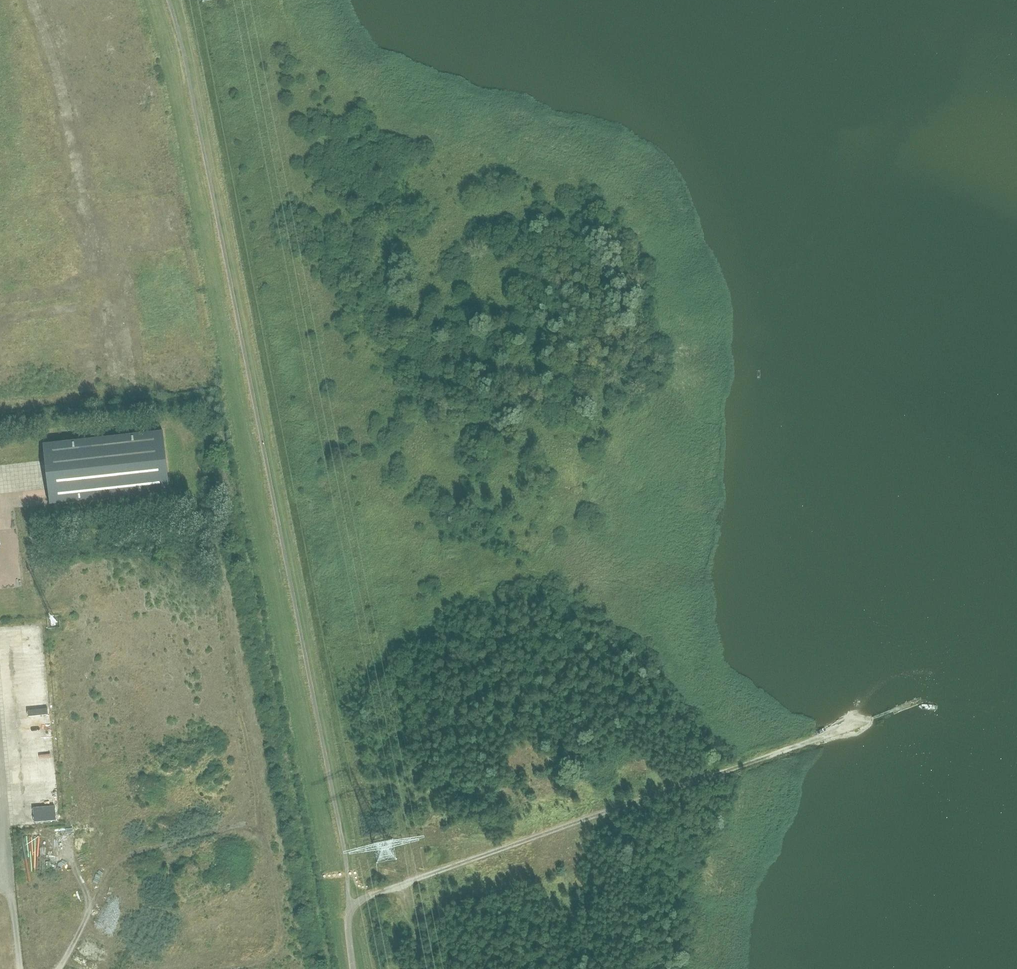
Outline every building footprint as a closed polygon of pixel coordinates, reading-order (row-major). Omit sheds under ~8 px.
[(163,430),(43,444),(50,505),(170,492),(163,430)] [(20,605),(20,588),(10,588),(10,605),(20,605)] [(35,632),(25,633),(26,640),(33,639),(33,648),(42,647),(42,639),(35,640),(35,632)] [(39,755),(51,753),(50,745),(38,746),(39,755)] [(58,804),(37,804),(37,819),(58,818),(58,804)]
